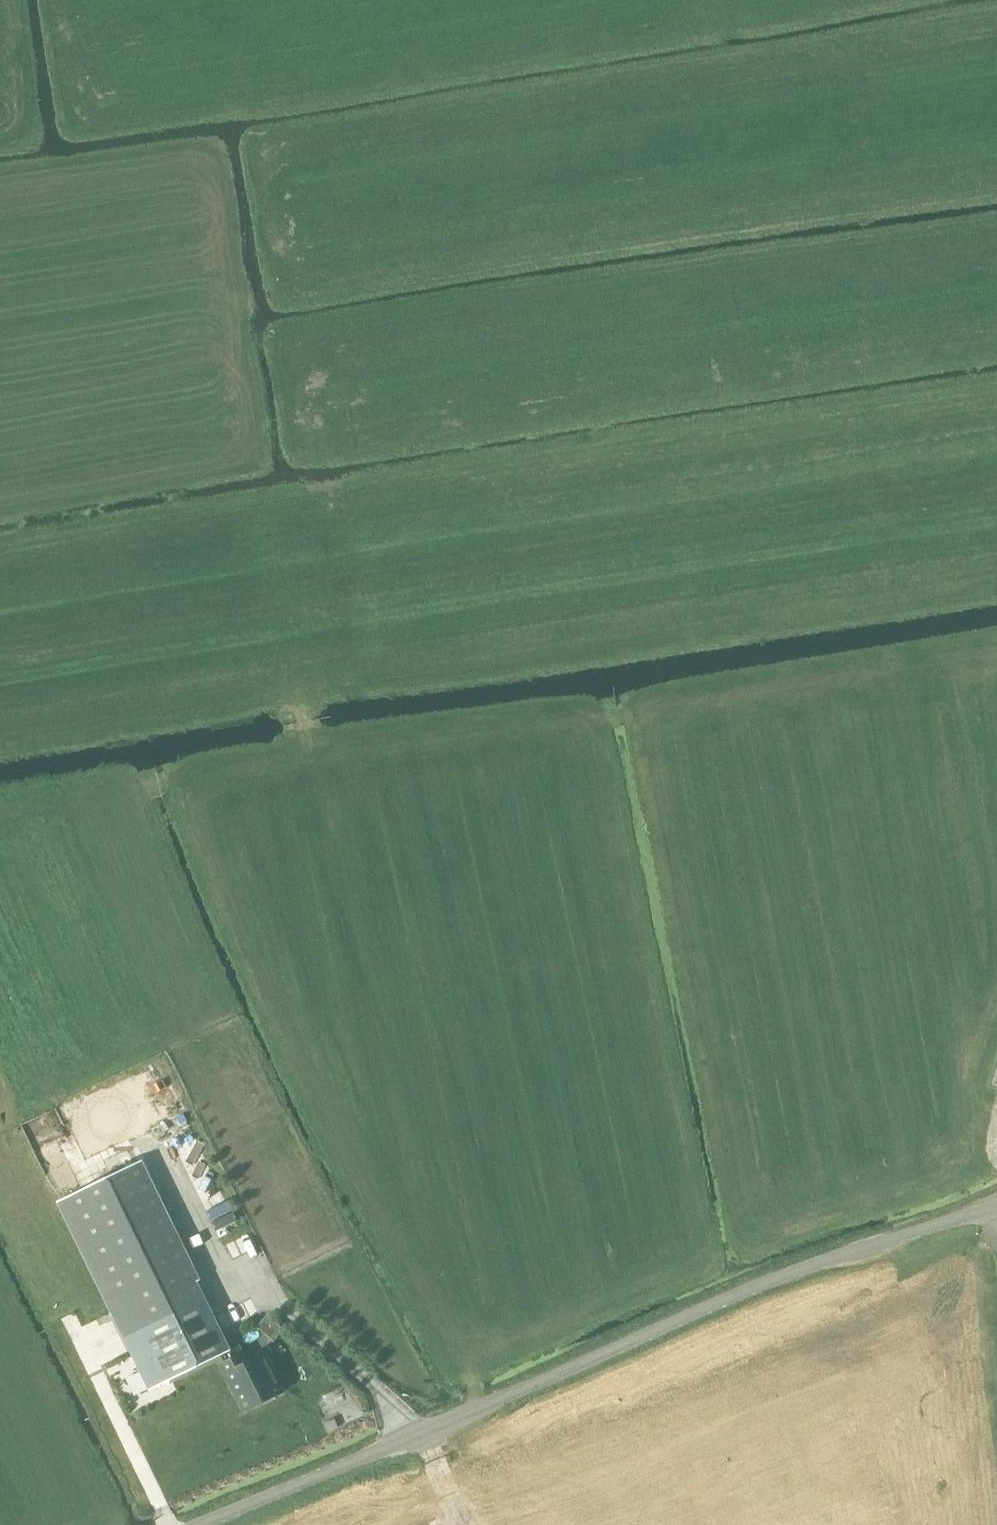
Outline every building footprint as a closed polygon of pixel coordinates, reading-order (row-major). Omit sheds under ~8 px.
[(144,1161),(58,1203),(150,1391),(222,1356),(225,1363),(221,1364),(245,1413),(286,1393),(267,1354),(249,1363),(244,1353),(235,1357),(232,1351),(233,1351),(199,1282),(203,1280),(144,1161)]
